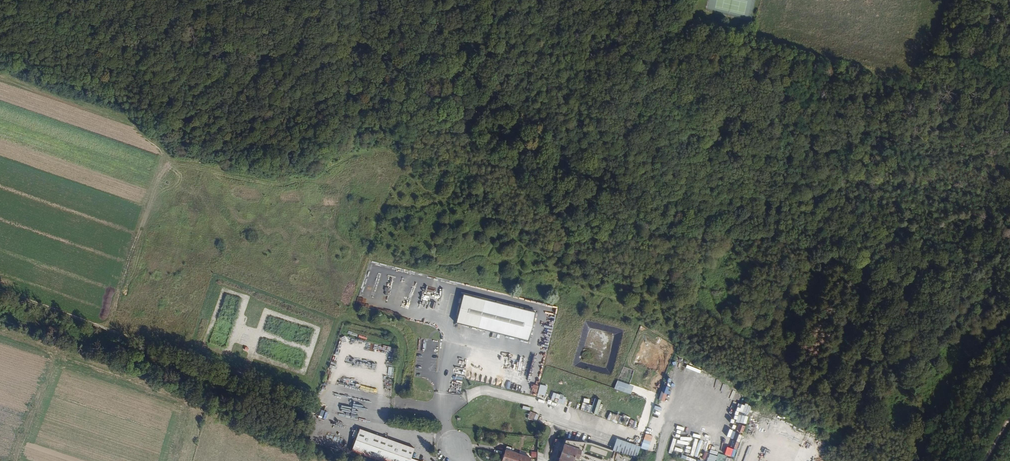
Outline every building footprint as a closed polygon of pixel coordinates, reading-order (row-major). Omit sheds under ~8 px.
[(455,325),(530,343),(537,316),(463,298),(455,325)] [(673,369),(679,371),(683,357),(678,355),(673,369)] [(617,380),(615,388),(631,393),(634,385),(617,380)] [(538,393),(545,395),(548,386),(541,384),(538,393)] [(567,399),(563,398),(564,395),(554,392),(551,400),(565,404),(567,399)] [(671,407),(674,400),(662,395),(659,402),(671,407)] [(627,425),(630,417),(624,415),(623,417),(611,412),(608,419),(627,425)] [(647,429),(643,442),(650,445),(654,431),(647,429)] [(374,460),(390,460),(395,444),(357,432),(351,454),(374,460)] [(615,439),(611,450),(613,451),(634,458),(638,447),(615,439)] [(584,443),(564,441),(557,460),(571,460),(572,458),(576,460),(577,460),(578,459),(580,453),(603,460),(609,460),(613,451),(611,450),(590,443),(584,443)] [(413,449),(395,444),(390,460),(409,460),(413,449)] [(529,458),(503,450),(500,460),(528,460),(529,458)] [(580,453),(578,459),(582,460),(603,460),(580,453)]
